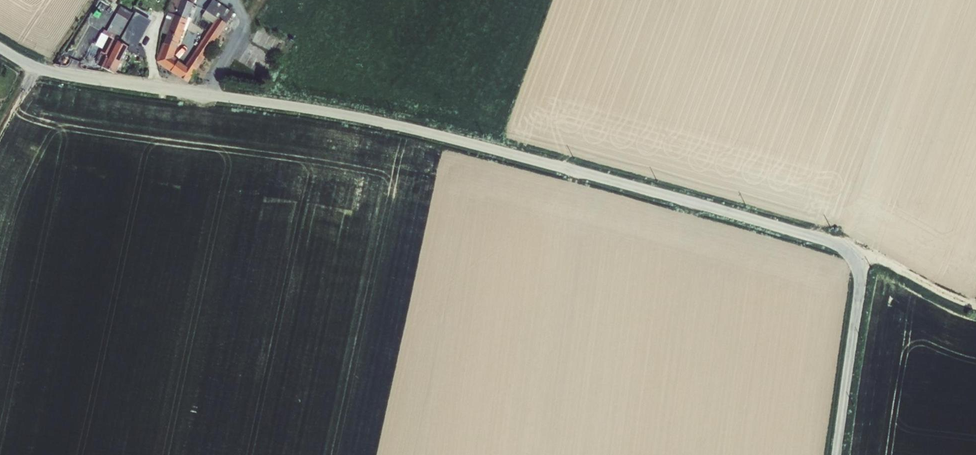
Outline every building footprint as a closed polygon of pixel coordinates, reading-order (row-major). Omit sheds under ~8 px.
[(163,44),(155,62),(187,83),(233,13),(213,0),(212,0),(201,16),(213,24),(184,66),(177,61),(173,56),(176,49),(163,44)] [(187,21),(195,0),(171,0),(166,13),(167,13),(187,21)] [(107,59),(116,41),(127,21),(125,19),(127,14),(119,9),(106,32),(103,30),(102,34),(108,37),(96,60),(97,61),(100,55),(107,59)] [(135,50),(150,20),(134,12),(118,41),(135,50)] [(163,44),(176,49),(187,21),(167,13),(160,33),(166,35),(163,44)] [(100,55),(97,61),(95,65),(114,75),(127,47),(116,41),(107,59),(100,55)]
